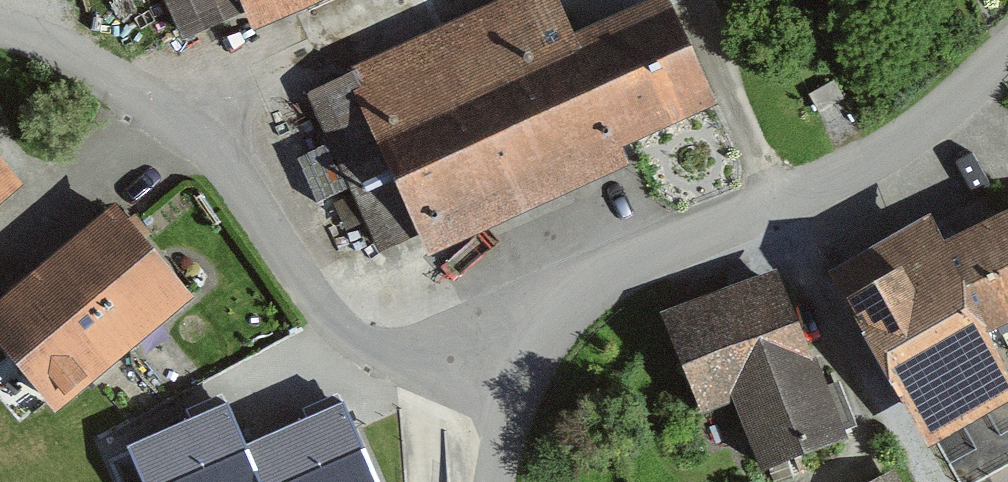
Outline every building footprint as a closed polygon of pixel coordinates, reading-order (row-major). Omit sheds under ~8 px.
[(185,41),(243,18),(254,45),(364,0),(168,0),(185,41)] [(709,98),(675,15),(581,53),(559,0),(529,0),(329,81),(396,246),(628,152),(621,134),(709,98)] [(0,160),(0,209),(24,186),(0,160)] [(117,213),(0,318),(0,349),(59,415),(192,296),(117,213)] [(943,249),(991,339),(1007,331),(1007,219),(943,249)] [(831,276),(925,455),(1007,411),(1007,372),(991,339),(943,249),(930,224),(831,276)] [(760,480),(847,448),(783,276),(663,320),(700,420),(734,408),(760,480)] [(249,434),(233,395),(130,436),(148,481),(385,481),(350,394),(249,434)]
